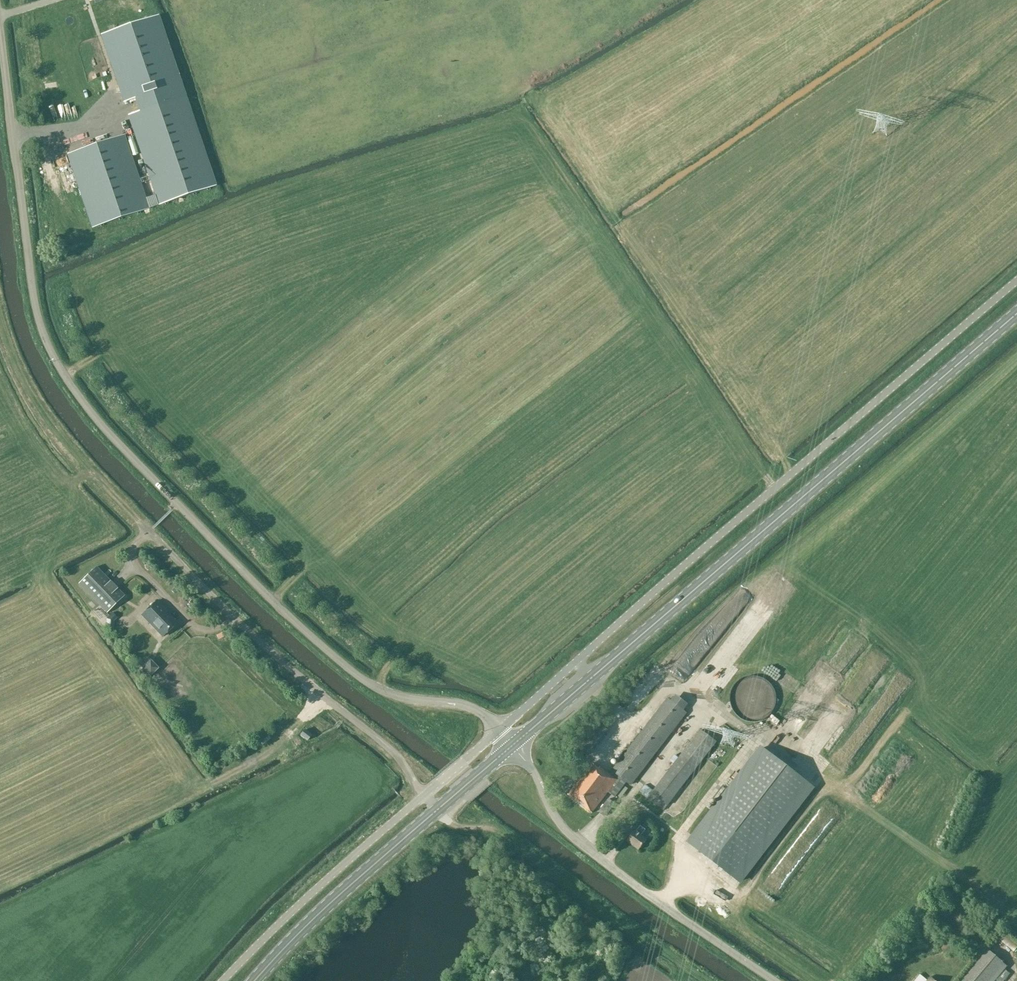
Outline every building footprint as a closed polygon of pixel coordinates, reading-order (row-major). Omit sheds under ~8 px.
[(159,16),(119,30),(146,109),(185,96),(159,16)] [(107,92),(109,103),(127,100),(127,99),(135,98),(133,87),(107,92)] [(187,96),(129,116),(160,206),(218,186),(187,96)] [(148,209),(124,136),(68,155),(92,228),(148,209)] [(79,584),(107,613),(125,596),(97,566),(79,584)] [(764,569),(751,581),(755,586),(768,573),(764,569)] [(740,593),(748,600),(754,593),(746,586),(740,593)] [(157,601),(142,615),(163,637),(176,624),(166,613),(168,611),(157,601)] [(671,649),(658,663),(670,673),(682,659),(671,649)] [(148,661),(143,667),(150,673),(156,667),(148,661)] [(755,677),(753,676),(750,676),(748,677),(745,678),(742,679),(740,680),(737,682),(735,685),(733,687),(731,690),(730,693),(730,697),(729,700),(730,703),(730,705),(731,708),(732,710),(733,713),(735,715),(737,717),(739,718),(742,720),(745,721),(748,722),(751,723),(754,723),(757,722),(761,721),(763,720),(766,719),(768,717),(770,715),(772,713),(773,711),(774,708),(775,706),(776,703),(776,700),(776,697),(775,694),(774,690),(773,688),(771,685),(768,683),(766,681),(763,679),(761,678),(758,677),(755,677)] [(637,696),(646,700),(651,690),(641,686),(637,696)] [(675,695),(670,701),(667,699),(612,771),(610,774),(600,767),(599,768),(592,763),(568,794),(592,813),(608,792),(612,795),(619,785),(622,779),(630,785),(686,712),(683,710),(687,705),(675,695)] [(673,764),(653,791),(645,785),(640,792),(647,797),(646,798),(663,811),(716,741),(700,729),(678,758),(675,755),(669,761),(673,764)] [(307,740),(311,735),(304,730),(301,735),(307,740)] [(579,755),(570,747),(566,752),(576,759),(579,755)] [(762,748),(689,843),(739,882),(812,786),(762,748)] [(627,789),(623,786),(615,795),(620,799),(627,789)] [(634,801),(644,808),(649,801),(639,794),(634,801)] [(598,811),(606,817),(615,804),(607,799),(598,811)] [(674,812),(665,814),(666,822),(675,820),(674,812)] [(643,819),(638,815),(632,823),(637,827),(643,819)] [(645,830),(640,826),(636,831),(635,830),(627,841),(639,850),(647,839),(641,835),(645,830)] [(1013,952),(1016,948),(1016,944),(1003,932),(997,938),(1013,952)] [(960,980),(994,980),(996,980),(997,980),(1003,980),(1004,980),(1010,974),(1004,969),(1007,966),(987,949),(960,980)]
